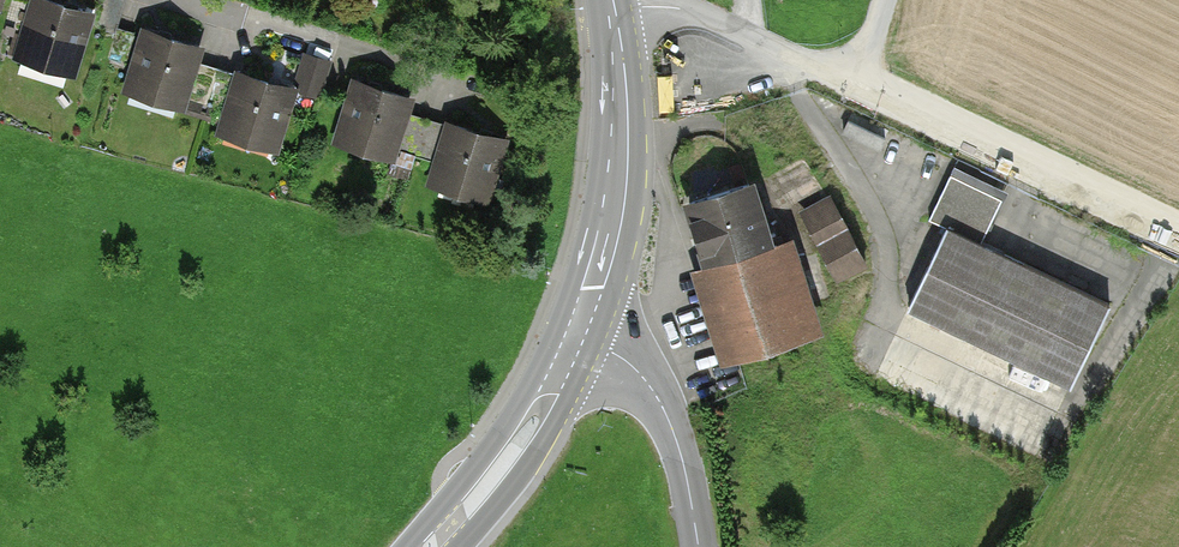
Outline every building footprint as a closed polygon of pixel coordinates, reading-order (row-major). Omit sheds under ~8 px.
[(58,0),(31,0),(15,56),(79,75),(98,12),(58,0)] [(206,47),(142,28),(124,88),(189,107),(206,47)] [(328,85),(332,56),(313,53),(309,82),(328,85)] [(303,88),(240,69),(222,130),(285,149),(303,88)] [(417,95),(355,77),(337,138),(399,156),(417,95)] [(512,139),(448,120),(430,181),(494,200),(512,139)] [(929,219),(946,227),(908,307),(1071,384),(1110,303),(981,242),(1001,199),(950,174),(929,219)] [(765,235),(749,183),(688,202),(735,355),(807,334),(791,283),(801,280),(794,257),(783,260),(775,232),(765,235)] [(865,261),(833,203),(804,218),(836,276),(865,261)]
